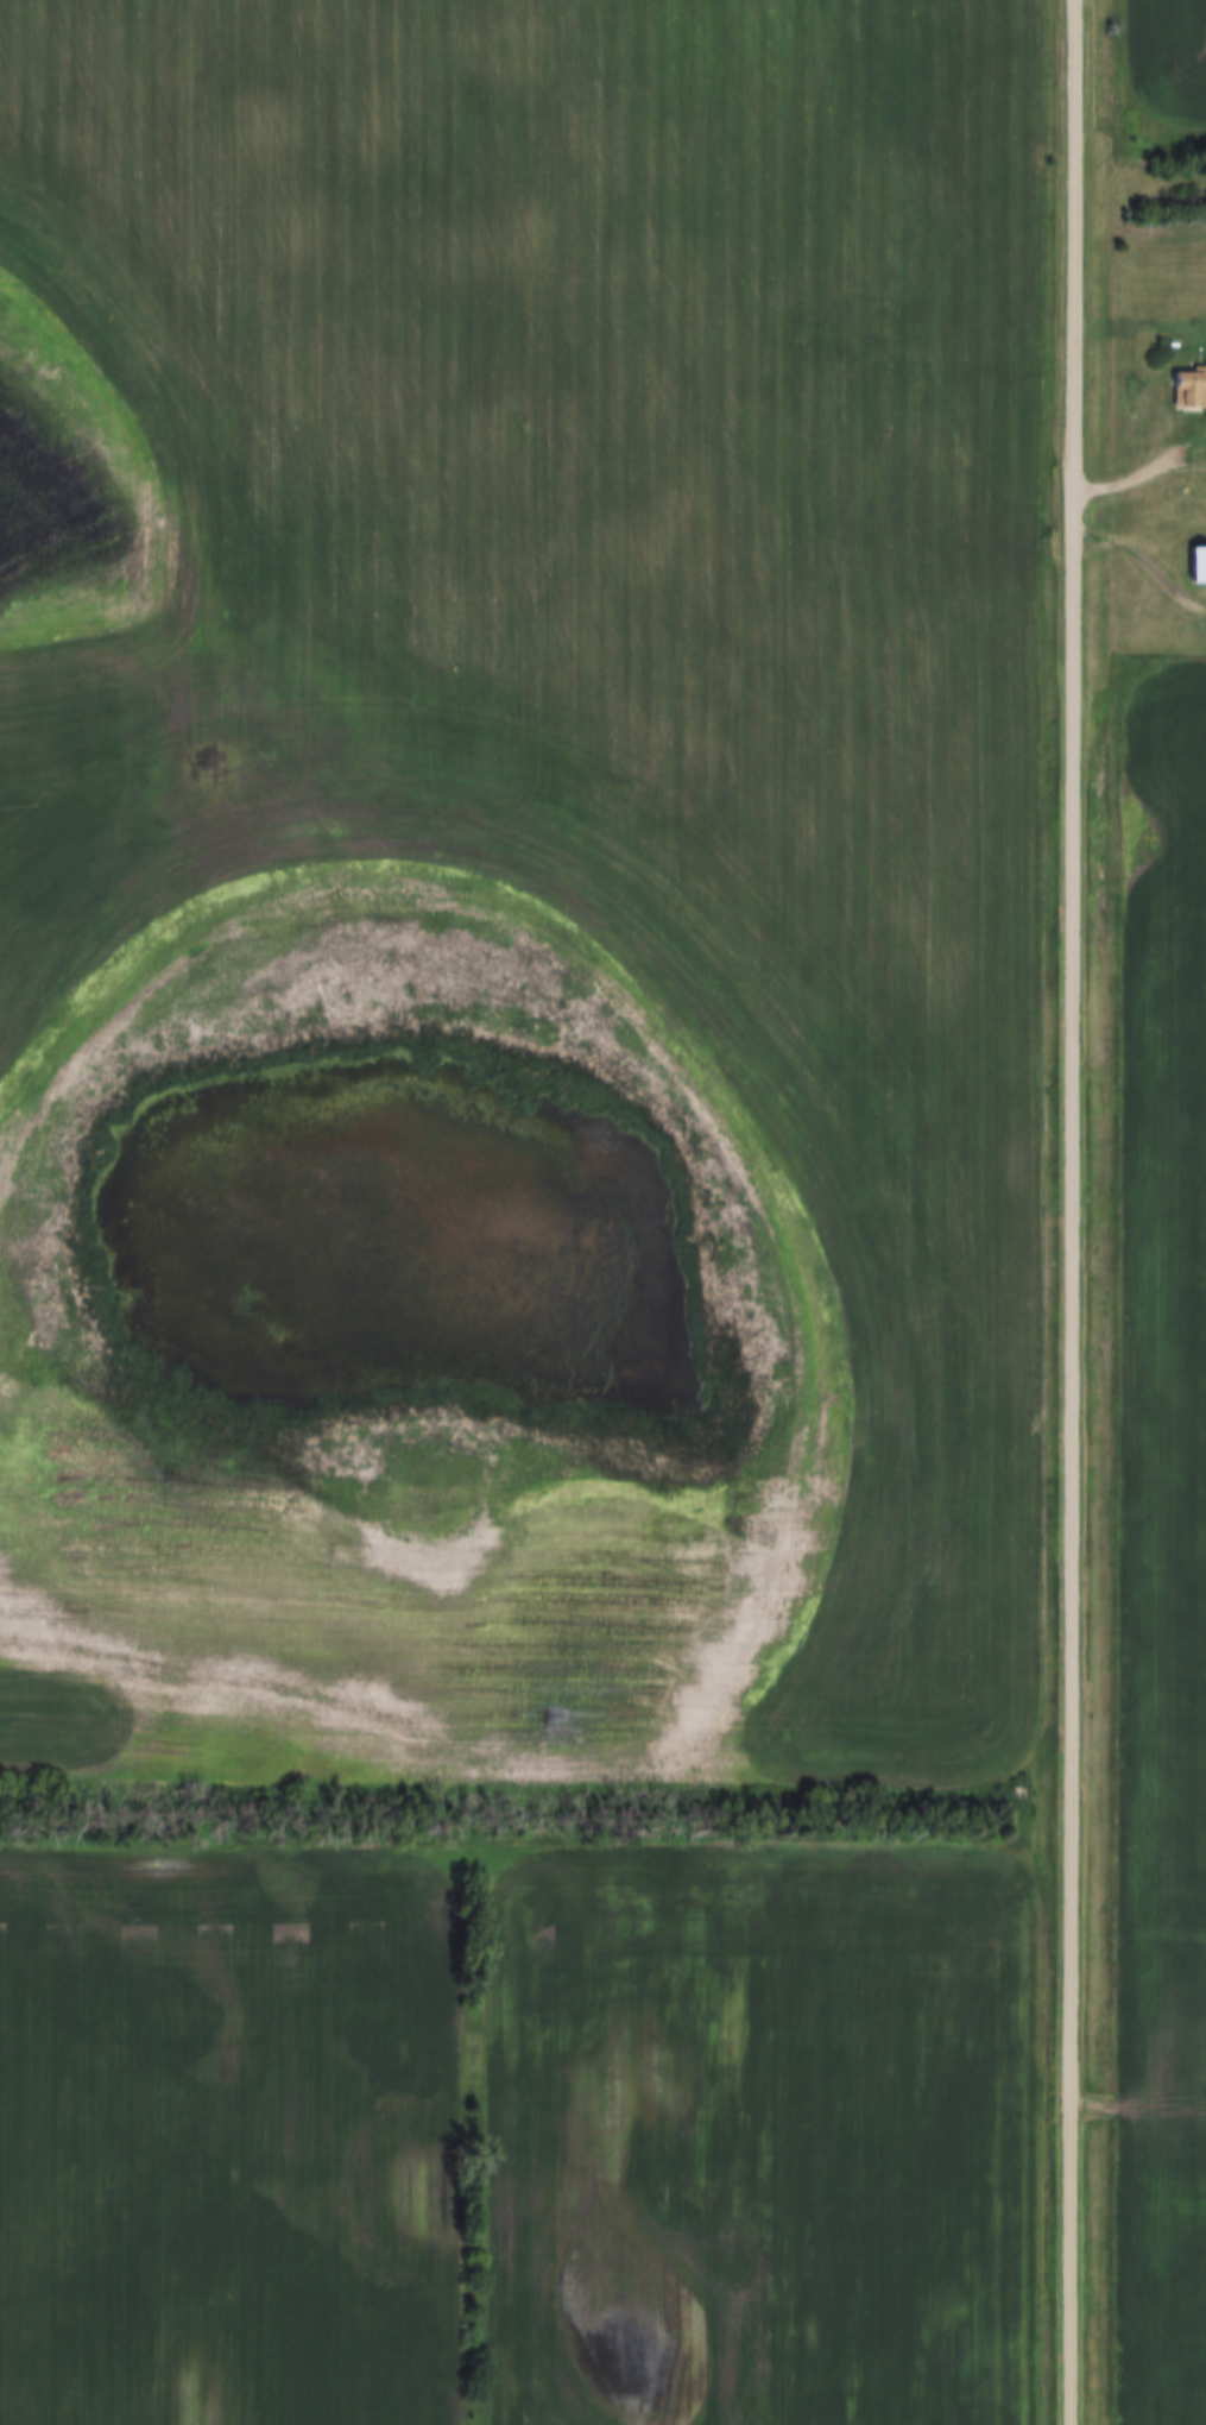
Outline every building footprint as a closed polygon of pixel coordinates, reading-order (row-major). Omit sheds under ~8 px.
[(1190,409),(1190,391),(1200,391),(1200,373),(1167,373),(1167,409),(1190,409)] [(1185,586),(1205,586),(1205,549),(1184,550),(1185,586)]
